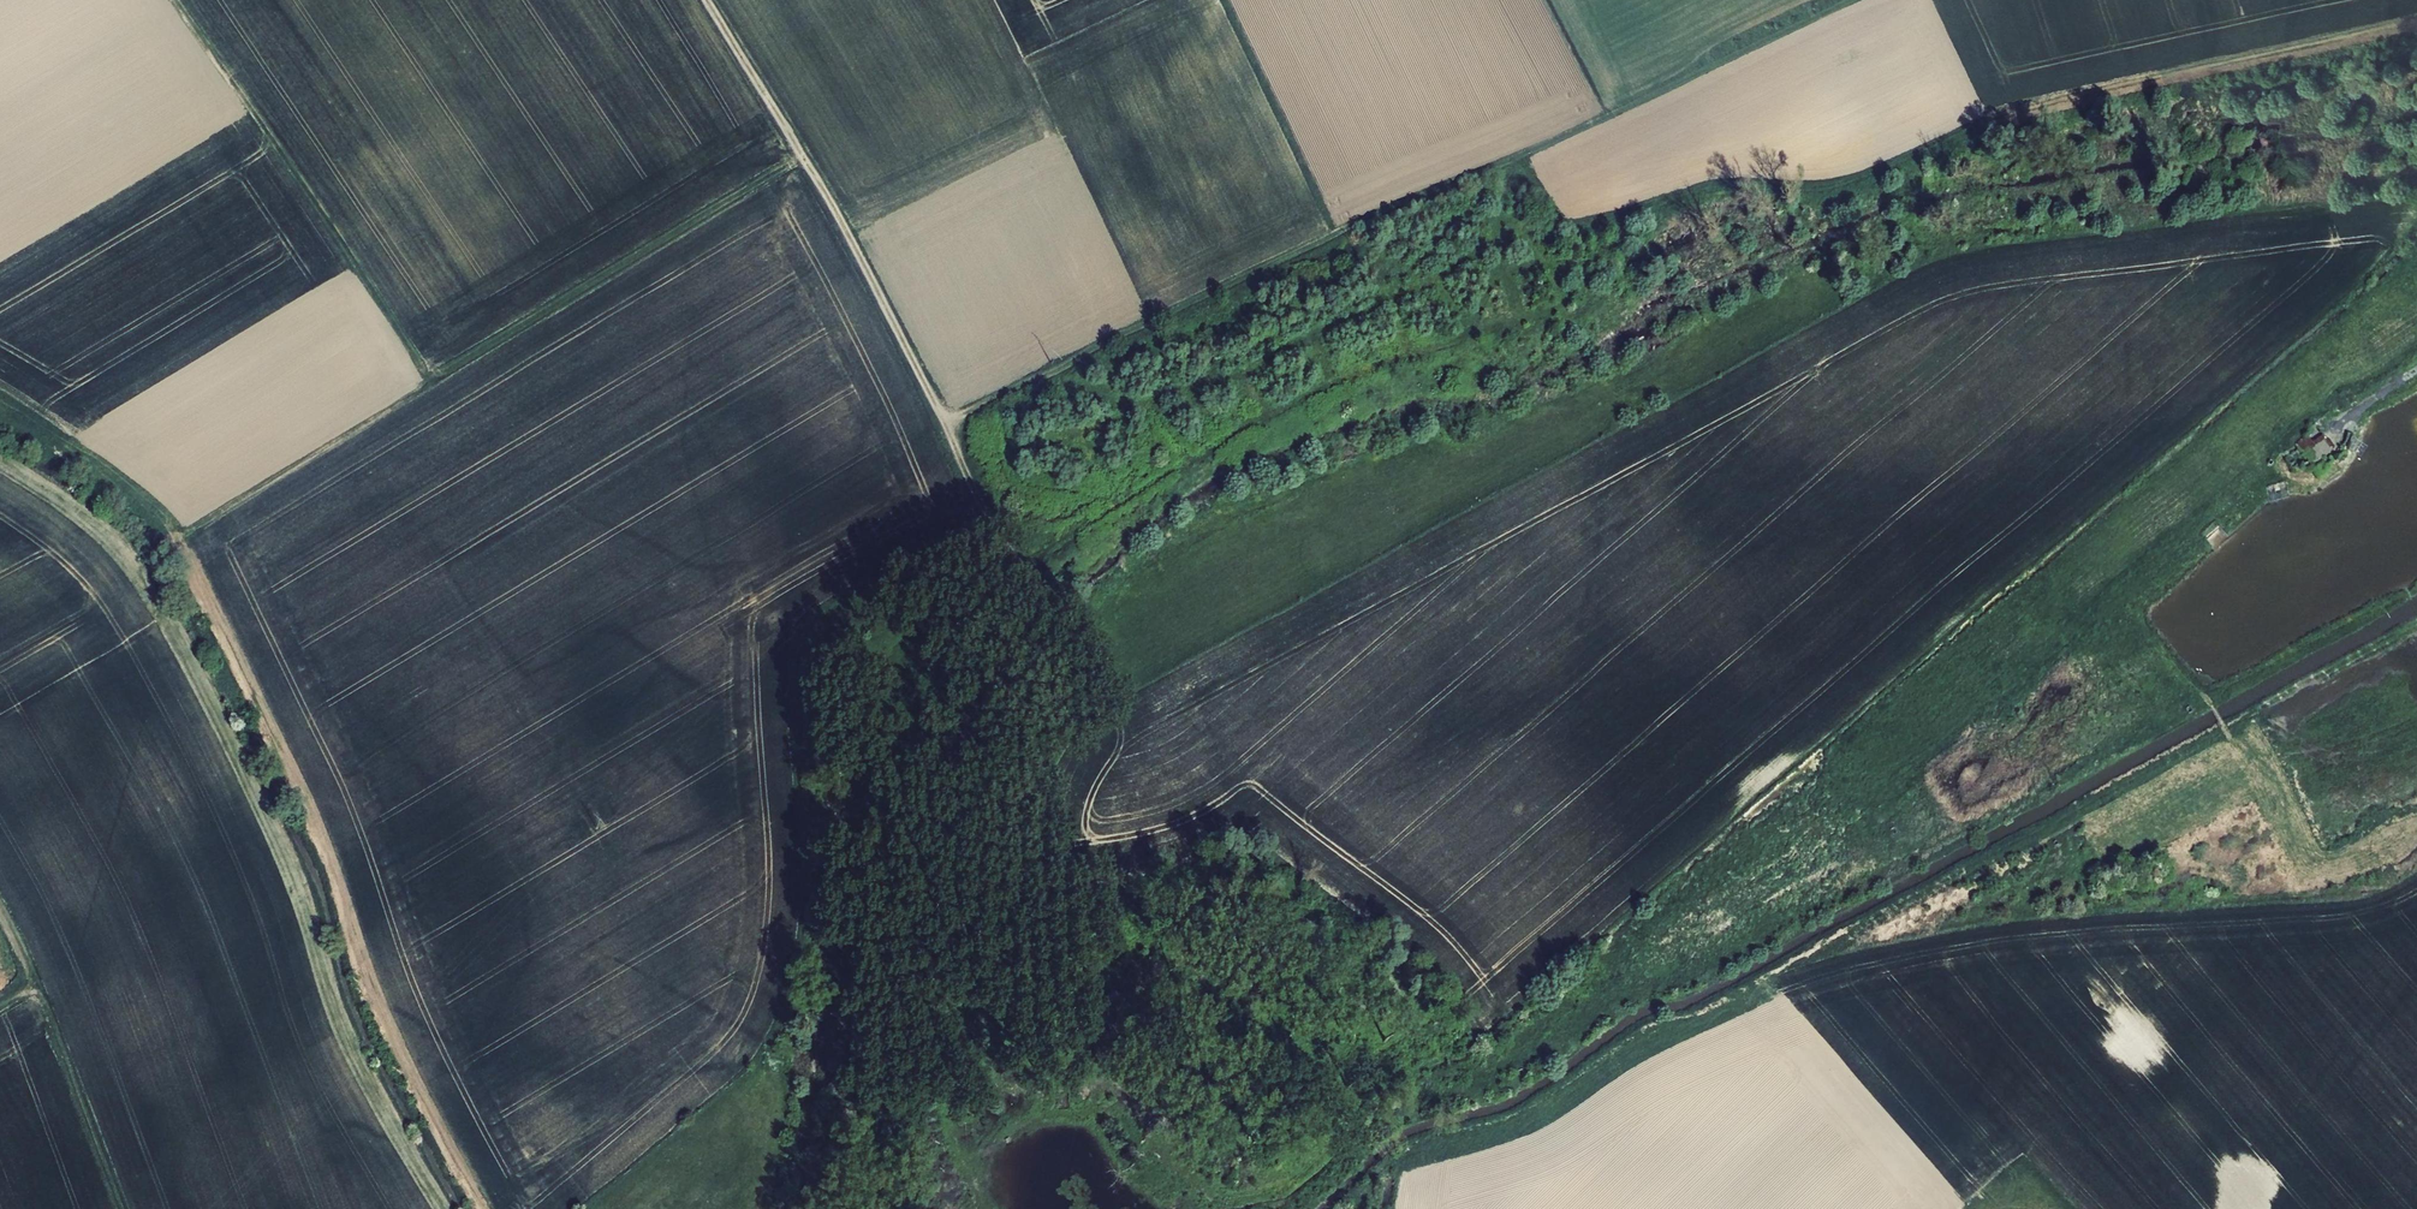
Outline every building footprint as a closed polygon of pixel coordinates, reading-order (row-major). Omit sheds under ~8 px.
[(2309,468),(2332,451),(2321,436),(2311,443),(2306,437),(2294,446),(2309,468)]
